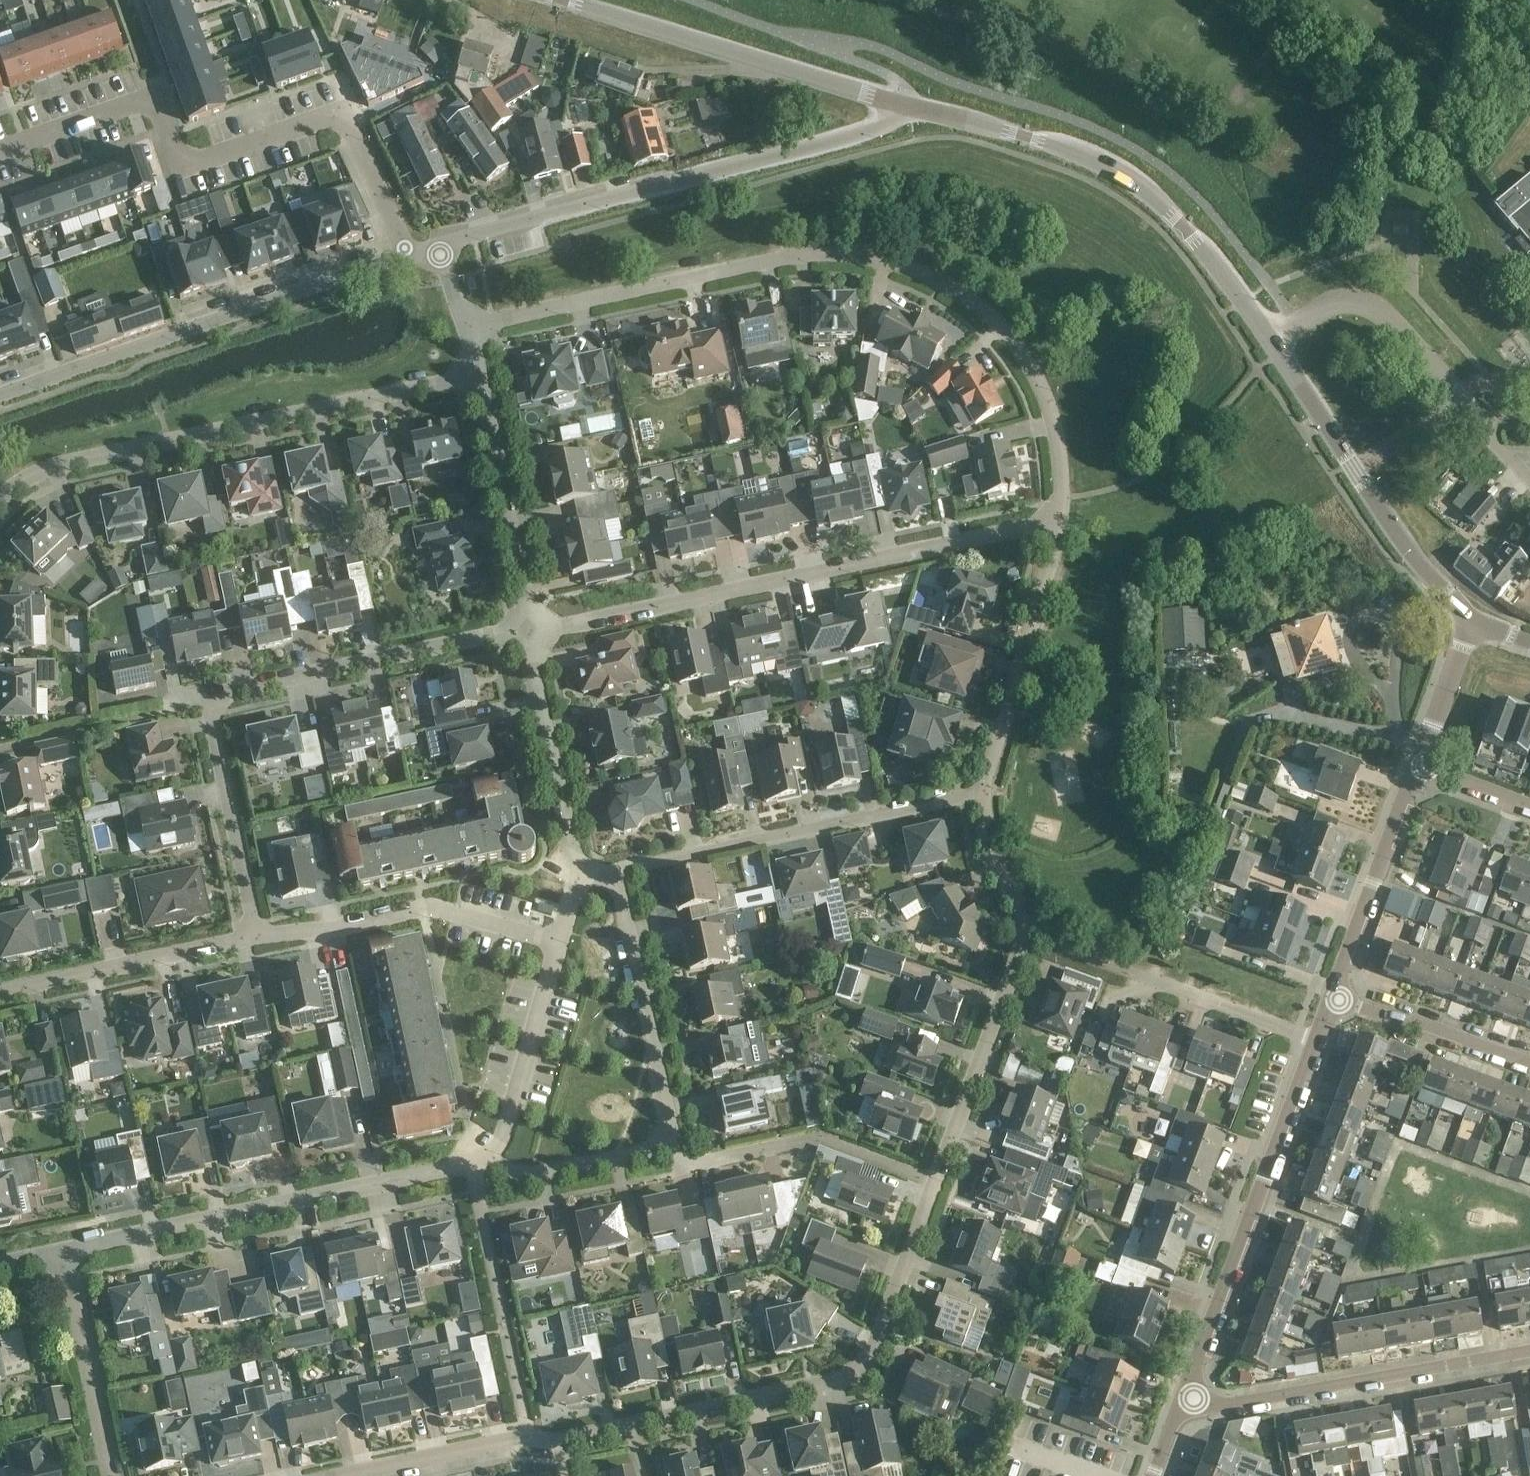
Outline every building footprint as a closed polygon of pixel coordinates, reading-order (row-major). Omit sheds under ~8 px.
[(2,1),(6,13),(23,7),(21,0),(5,0),(2,1)] [(150,14),(186,1),(186,0),(146,0),(150,14)] [(380,19),(385,4),(375,0),(327,0),(380,19)] [(186,1),(150,14),(158,35),(194,22),(186,1)] [(90,18),(102,55),(122,48),(110,15),(96,19),(95,16),(90,18)] [(242,15),(233,19),(237,31),(247,28),(242,15)] [(84,62),(102,55),(90,18),(71,25),(84,62)] [(194,22),(158,35),(166,57),(202,44),(194,22)] [(66,68),(84,62),(71,25),(53,31),(66,68)] [(247,28),(237,31),(242,43),(251,40),(247,28)] [(47,74),(66,68),(53,31),(34,38),(47,74)] [(308,36),(286,44),(298,80),(321,72),(308,36)] [(347,46),(341,49),(368,107),(424,81),(419,71),(413,69),(408,71),(401,57),(364,44),(367,37),(366,37),(361,51),(347,46)] [(29,81),(47,74),(34,38),(16,44),(29,81)] [(432,38),(420,50),(435,65),(447,53),(432,38)] [(29,81),(16,44),(0,50),(0,60),(10,87),(29,81)] [(202,44),(166,57),(173,78),(209,65),(202,44)] [(276,88),(298,80),(286,44),(263,52),(276,88)] [(459,70),(456,82),(454,87),(468,103),(469,102),(470,104),(472,103),(492,89),(493,88),(486,78),(493,52),(466,44),(459,70)] [(258,58),(248,62),(253,74),(262,71),(258,58)] [(635,101),(644,76),(605,61),(603,65),(592,61),(586,77),(597,82),(595,85),(635,101)] [(209,65),(173,78),(181,100),(217,87),(209,65)] [(472,103),(470,104),(491,133),(511,119),(504,109),(538,85),(526,67),(521,66),(516,73),(517,74),(492,90),(492,89),(472,103)] [(262,71),(253,74),(257,86),(267,83),(262,71)] [(225,109),(217,87),(181,100),(189,122),(225,109)] [(667,100),(680,97),(678,87),(665,90),(667,100)] [(487,182),(508,166),(460,98),(439,113),(449,127),(487,182)] [(711,98),(692,102),(696,121),(715,117),(711,98)] [(425,190),(448,179),(413,106),(389,117),(396,130),(425,190)] [(656,114),(621,123),(634,168),(668,159),(656,114)] [(559,172),(551,142),(561,139),(557,124),(521,133),(524,147),(527,146),(535,178),(559,172)] [(570,172),(590,167),(581,135),(561,141),(570,172)] [(132,197),(133,197),(153,190),(161,214),(170,211),(168,206),(171,199),(164,177),(151,181),(150,178),(153,177),(149,164),(145,165),(141,154),(119,161),(120,163),(132,197)] [(134,198),(133,197),(132,197),(120,163),(107,168),(107,167),(102,169),(114,205),(134,198)] [(96,211),(114,205),(102,169),(97,171),(84,176),(96,211)] [(284,172),(278,174),(280,182),(282,187),(287,185),(288,182),(284,172)] [(270,176),(273,184),(280,182),(278,174),(270,176)] [(1494,205),(1517,233),(1519,231),(1523,236),(1517,241),(1528,255),(1529,253),(1529,175),(1494,205)] [(78,218),(96,211),(84,176),(70,180),(65,182),(78,218)] [(59,224),(78,218),(65,182),(61,183),(61,184),(47,188),(59,224)] [(41,230),(59,224),(47,188),(34,193),(33,193),(29,194),(41,230)] [(348,199),(325,207),(338,245),(338,246),(362,238),(358,226),(371,221),(357,191),(346,195),(348,199)] [(22,237),(41,230),(29,194),(24,196),(10,202),(22,237)] [(296,212),(291,214),(296,229),(300,240),(311,236),(316,252),(338,245),(325,207),(305,214),(303,210),(296,212)] [(257,226),(271,267),(293,260),(288,244),(300,240),(296,229),(291,214),(257,226)] [(271,267),(257,226),(255,220),(233,227),(230,218),(217,222),(223,237),(227,250),(238,247),(248,275),(271,267)] [(135,243),(147,239),(144,231),(133,235),(135,243)] [(106,238),(108,246),(120,242),(117,234),(106,238)] [(225,283),(220,267),(231,263),(227,250),(223,237),(210,242),(211,245),(190,252),(203,290),(225,283)] [(97,250),(108,246),(106,238),(94,242),(97,250)] [(69,251),(72,259),(83,255),(80,247),(69,251)] [(190,252),(168,260),(164,248),(151,252),(159,274),(170,270),(180,300),(204,292),(203,290),(190,252)] [(11,257),(8,249),(0,252),(0,261),(11,257)] [(60,263),(72,259),(69,251),(58,255),(60,263)] [(42,269),(54,265),(51,257),(39,261),(42,269)] [(44,308),(66,300),(55,271),(33,280),(44,308)] [(3,318),(16,355),(39,347),(28,318),(42,313),(34,291),(19,296),(24,310),(3,318)] [(812,310),(799,310),(800,337),(813,337),(813,346),(831,345),(831,337),(854,336),(853,315),(857,308),(857,302),(854,297),(849,294),(843,294),(837,298),(812,299),(812,310)] [(154,297),(85,322),(82,313),(66,318),(69,327),(67,328),(76,354),(163,324),(154,297)] [(774,330),(768,306),(754,309),(753,307),(739,310),(739,312),(735,313),(743,350),(744,350),(749,370),(794,360),(787,327),(774,330)] [(893,311),(876,343),(892,351),(891,354),(909,363),(910,361),(926,370),(930,361),(936,361),(942,351),(939,346),(943,338),(927,329),(928,327),(911,317),(910,319),(893,311)] [(3,318),(0,319),(0,361),(16,355),(3,318)] [(642,350),(639,355),(641,365),(646,368),(652,367),(654,376),(693,367),(695,379),(727,372),(719,332),(687,338),(684,324),(644,333),(648,349),(642,350)] [(557,351),(556,348),(543,351),(544,354),(532,356),(527,365),(529,376),(526,377),(529,390),(532,389),(535,401),(553,397),(555,403),(559,408),(571,405),(573,399),(572,393),(577,391),(575,382),(587,379),(588,386),(615,380),(609,352),(582,358),(583,360),(571,363),(568,349),(557,351)] [(859,357),(853,397),(875,400),(880,361),(859,357)] [(950,361),(927,384),(938,395),(951,383),(952,385),(952,386),(974,424),(1002,407),(979,369),(962,379),(960,374),(961,373),(950,361)] [(415,448),(400,451),(407,481),(422,477),(420,468),(462,459),(454,423),(428,429),(429,435),(413,438),(415,448)] [(611,444),(621,451),(628,439),(618,433),(611,444)] [(963,438),(925,449),(932,472),(969,461),(963,438)] [(350,449),(345,450),(348,463),(353,462),(356,477),(370,474),(373,486),(402,480),(396,449),(384,452),(381,439),(350,446),(350,449)] [(1008,444),(973,451),(982,496),(987,494),(988,499),(1001,496),(1000,492),(1017,488),(1014,470),(1015,470),(1013,458),(1011,458),(1008,444)] [(322,452),(287,459),(294,495),(309,492),(311,499),(330,511),(347,508),(341,475),(328,478),(322,452)] [(552,483),(593,475),(588,452),(547,460),(552,483)] [(865,461),(870,488),(884,485),(889,511),(900,509),(910,515),(916,506),(926,504),(925,495),(926,492),(923,477),(920,475),(918,466),(910,468),(898,460),(890,472),(883,474),(878,455),(865,457),(866,461),(865,461)] [(832,481),(841,525),(852,522),(851,520),(863,517),(857,491),(870,488),(865,461),(841,466),(844,479),(832,481)] [(257,466),(224,473),(231,506),(249,502),(252,516),(281,510),(275,482),(261,485),(257,466)] [(791,477),(797,503),(813,500),(818,527),(830,524),(830,527),(841,525),(832,481),(820,484),(817,471),(791,477)] [(593,475),(552,483),(557,505),(589,498),(592,512),(617,506),(614,491),(597,495),(593,475)] [(797,503),(791,477),(767,482),(770,495),(758,497),(767,541),(778,538),(777,535),(789,533),(783,506),(797,503)] [(166,486),(160,487),(168,527),(204,519),(207,534),(225,530),(218,499),(205,502),(200,478),(178,483),(177,480),(166,482),(166,486)] [(1483,495),(1470,484),(1453,504),(1465,515),(1464,515),(1477,526),(1495,505),(1484,495),(1483,495)] [(718,492),(724,519),(738,516),(744,543),(755,540),(756,543),(767,541),(758,497),(746,500),(743,487),(718,492)] [(683,513),(693,557),(704,554),(703,551),(714,549),(709,522),(724,519),(718,492),(693,498),(695,511),(683,513)] [(114,497),(92,502),(97,524),(106,522),(110,545),(143,538),(141,526),(146,524),(140,495),(115,500),(114,497)] [(693,557),(683,513),(671,516),(669,503),(644,508),(649,535),(664,532),(670,558),(681,556),(682,559),(693,557)] [(617,506),(592,512),(595,524),(562,531),(563,532),(557,533),(560,547),(566,546),(567,554),(608,545),(603,523),(620,519),(617,506)] [(72,535),(68,536),(47,514),(35,525),(34,524),(23,534),(24,535),(12,547),(34,570),(47,557),(53,563),(58,564),(67,556),(67,552),(77,547),(79,551),(95,544),(83,515),(67,522),(72,535)] [(294,547),(288,520),(275,523),(281,549),(294,547)] [(448,524),(414,531),(418,549),(430,547),(440,593),(477,585),(467,537),(451,541),(448,524)] [(163,544),(141,548),(147,578),(169,573),(163,544)] [(1511,548),(1505,544),(1495,556),(1501,561),(1494,570),(1467,550),(1453,568),(1496,601),(1510,583),(1527,561),(1511,548)] [(608,545),(567,554),(572,575),(604,568),(606,581),(632,576),(629,563),(612,566),(608,545)] [(331,589),(341,632),(353,629),(352,626),(362,624),(356,592),(368,589),(363,564),(347,567),(351,585),(331,589)] [(208,605),(222,602),(214,567),(200,570),(208,605)] [(935,585),(951,589),(946,604),(952,605),(945,628),(968,635),(973,620),(971,619),(973,612),(988,616),(998,586),(940,568),(935,585)] [(121,569),(107,575),(115,591),(128,585),(121,569)] [(261,604),(270,647),(283,644),(282,642),(292,639),(285,607),(298,604),(292,577),(290,570),(272,574),(278,600),(261,604)] [(341,632),(331,589),(313,593),(308,573),(292,577),(298,604),(311,601),(318,634),(328,632),(329,635),(341,632)] [(218,577),(224,603),(237,600),(231,574),(218,577)] [(79,593),(86,602),(106,589),(99,579),(79,593)] [(33,650),(31,619),(45,618),(44,592),(15,582),(10,596),(11,596),(11,603),(0,603),(0,651),(33,650)] [(841,617),(804,625),(809,652),(847,644),(848,652),(887,643),(877,597),(867,599),(866,593),(847,598),(848,603),(838,605),(841,617)] [(270,647),(261,604),(260,604),(259,597),(244,600),(245,607),(239,609),(248,649),(258,647),(258,650),(270,647)] [(200,662),(191,619),(170,624),(166,605),(152,608),(157,634),(170,631),(177,664),(187,662),(188,665),(200,662)] [(144,644),(159,641),(157,634),(152,608),(137,611),(144,644)] [(1202,609),(1161,612),(1163,652),(1204,649),(1202,609)] [(191,619),(200,662),(212,660),(212,657),(222,654),(213,614),(191,619)] [(753,620),(763,663),(775,661),(778,674),(803,668),(797,642),(782,645),(776,618),(765,621),(764,618),(753,620)] [(1325,618),(1284,630),(1299,680),(1322,673),(1322,675),(1339,670),(1330,641),(1332,640),(1325,618)] [(763,663),(753,620),(743,623),(743,625),(732,628),(739,660),(724,663),(728,684),(743,681),(753,679),(751,666),(763,663)] [(974,664),(956,658),(961,642),(927,632),(917,665),(933,669),(927,689),(963,699),(974,664)] [(606,658),(577,664),(583,693),(599,690),(601,698),(622,694),(620,681),(636,678),(631,654),(636,652),(632,634),(602,640),(606,658)] [(730,692),(728,684),(724,663),(710,666),(703,634),(670,641),(679,683),(701,679),(705,697),(730,692)] [(151,660),(111,668),(116,694),(156,686),(151,660)] [(23,676),(0,676),(0,718),(35,718),(35,687),(59,687),(59,661),(23,661),(23,676)] [(436,729),(463,723),(468,722),(465,708),(477,706),(473,691),(477,690),(474,677),(471,678),(470,675),(440,681),(444,698),(433,700),(431,704),(436,729)] [(855,695),(840,698),(845,722),(860,719),(855,695)] [(665,715),(665,714),(672,713),(669,698),(662,700),(661,697),(631,704),(634,722),(665,715)] [(767,698),(741,702),(743,718),(715,723),(717,736),(772,727),(767,698)] [(1497,767),(1519,706),(1507,702),(1504,707),(1495,704),(1490,717),(1488,716),(1485,724),(1487,725),(1475,759),(1497,767)] [(353,706),(362,749),(376,746),(379,759),(400,754),(395,727),(383,730),(377,703),(366,706),(365,703),(353,706)] [(932,755),(928,747),(938,741),(948,744),(950,745),(951,743),(957,721),(958,719),(956,718),(956,719),(907,704),(905,703),(904,706),(905,706),(892,751),(891,751),(890,753),(893,754),(893,753),(899,755),(898,757),(904,759),(905,757),(912,759),(920,755),(923,760),(932,755)] [(362,749),(353,706),(343,708),(344,711),(333,713),(338,740),(323,743),(331,777),(347,773),(345,766),(354,764),(352,751),(362,749)] [(1497,767),(1520,776),(1529,748),(1529,710),(1519,706),(1497,767)] [(625,717),(590,724),(592,736),(591,736),(594,750),(595,750),(599,767),(605,766),(606,770),(619,768),(618,763),(634,760),(625,717)] [(849,739),(817,746),(826,789),(860,782),(854,755),(868,752),(861,720),(846,723),(849,739)] [(397,737),(415,733),(413,722),(395,726),(397,737)] [(463,723),(436,729),(425,731),(431,758),(451,754),(454,768),(492,760),(492,756),(496,755),(493,743),(489,744),(486,731),(466,735),(463,723)] [(302,771),(321,766),(314,735),(296,739),(293,725),(277,729),(277,727),(264,729),(265,731),(248,735),(249,738),(245,739),(247,748),(251,747),(255,768),(299,758),(302,771)] [(137,784),(178,775),(171,744),(161,746),(157,727),(128,733),(132,753),(130,753),(137,784)] [(415,733),(397,737),(399,748),(417,744),(415,734),(416,734),(415,733)] [(39,768),(81,759),(76,737),(34,745),(39,768)] [(777,754),(757,759),(766,802),(795,796),(790,772),(804,769),(798,742),(775,747),(777,754)] [(1325,773),(1318,791),(1347,801),(1357,776),(1345,772),(1350,760),(1321,750),(1314,767),(1325,773)] [(713,813),(742,807),(738,789),(752,786),(745,753),(702,762),(713,813)] [(0,771),(0,783),(1,787),(7,815),(45,807),(42,795),(45,794),(46,793),(44,784),(42,783),(40,783),(36,764),(0,771)] [(675,795),(691,791),(685,764),(668,768),(675,795)] [(302,780),(308,798),(326,793),(320,774),(302,780)] [(1217,778),(1203,815),(1221,821),(1235,784),(1217,778)] [(359,888),(508,856),(510,859),(511,860),(513,862),(516,863),(518,863),(520,864),(523,863),(525,863),(528,862),(530,860),(531,859),(533,857),(534,854),(534,852),(534,850),(534,847),(534,845),(533,843),(531,841),(529,839),(527,838),(525,836),(521,836),(512,790),(498,793),(495,782),(471,787),(476,809),(484,807),(487,822),(357,849),(353,833),(332,838),(341,881),(357,878),(359,888)] [(617,803),(609,815),(612,826),(624,834),(636,832),(643,820),(643,818),(664,813),(660,792),(652,794),(649,782),(616,789),(619,802),(617,803)] [(442,788),(445,802),(452,801),(449,786),(442,788)] [(1278,798),(1249,787),(1243,802),(1272,813),(1278,798)] [(438,804),(445,802),(442,788),(435,789),(438,804)] [(431,805),(438,804),(435,789),(428,791),(431,805)] [(424,807),(431,805),(428,791),(421,792),(424,807)] [(417,808),(424,807),(421,792),(414,794),(417,808)] [(410,810),(417,808),(414,794),(407,795),(410,810)] [(192,840),(195,837),(193,828),(189,827),(184,804),(159,810),(156,795),(119,803),(127,839),(143,835),(147,854),(193,845),(192,840)] [(403,811),(410,810),(407,795),(400,797),(403,811)] [(393,798),(396,813),(403,811),(400,797),(393,798)] [(389,814),(396,813),(393,798),(386,800),(389,814)] [(382,816),(389,814),(386,800),(379,801),(382,816)] [(375,817),(382,816),(379,801),(372,803),(375,817)] [(368,819),(375,817),(372,803),(365,804),(368,819)] [(361,820),(368,819),(365,804),(358,806),(361,820)] [(354,822),(361,820),(358,806),(351,807),(354,822)] [(695,806),(670,809),(673,832),(698,829),(695,806)] [(347,823),(354,822),(351,807),(343,809),(347,823)] [(25,853),(30,852),(33,851),(35,849),(37,846),(38,843),(38,839),(38,836),(56,832),(53,817),(0,828),(0,830),(2,842),(0,842),(0,888),(17,884),(20,885),(24,885),(28,883),(30,881),(31,881),(25,853)] [(917,832),(904,835),(913,875),(931,871),(930,866),(947,862),(944,845),(947,844),(943,822),(917,828),(917,832)] [(1207,861),(1248,877),(1254,861),(1230,853),(1238,831),(1220,825),(1207,861)] [(1293,850),(1336,866),(1346,841),(1312,828),(1312,830),(1299,825),(1293,840),(1296,841),(1293,850)] [(1440,861),(1477,874),(1482,862),(1478,860),(1483,847),(1450,834),(1440,861)] [(310,869),(327,866),(320,835),(294,841),(298,856),(274,861),(282,899),(314,893),(310,869)] [(840,873),(851,871),(844,838),(832,840),(840,873)] [(1336,866),(1293,850),(1273,843),(1269,855),(1298,866),(1293,879),(1326,892),(1336,866)] [(838,883),(827,885),(821,854),(778,863),(785,899),(813,893),(816,906),(826,904),(835,945),(851,942),(838,883)] [(1529,895),(1529,864),(1513,858),(1501,890),(1515,895),(1513,900),(1527,905),(1529,895)] [(1248,877),(1207,861),(1202,873),(1216,878),(1214,881),(1243,891),(1248,877)] [(1473,887),(1477,874),(1440,861),(1430,887),(1463,899),(1468,886),(1473,887)] [(1489,863),(1483,877),(1495,881),(1500,867),(1489,863)] [(708,918),(738,911),(732,888),(714,886),(710,870),(671,879),(674,894),(671,898),(673,905),(677,907),(677,911),(706,905),(708,918)] [(191,924),(194,920),(193,918),(208,915),(198,871),(136,884),(145,929),(177,922),(178,923),(182,926),(186,926),(191,924)] [(110,878),(85,883),(91,916),(117,910),(110,878)] [(889,898),(898,913),(900,912),(906,922),(931,906),(946,929),(942,940),(971,951),(980,928),(977,923),(979,922),(966,902),(964,903),(956,889),(946,895),(941,880),(910,890),(911,891),(889,898)] [(46,912),(81,904),(77,885),(41,892),(46,912)] [(1302,909),(1323,914),(1327,894),(1307,890),(1302,909)] [(1470,892),(1464,909),(1481,915),(1487,898),(1470,892)] [(1262,926),(1296,939),(1305,913),(1255,895),(1250,907),(1267,913),(1262,926)] [(1427,926),(1435,905),(1411,896),(1409,900),(1395,895),(1388,912),(1427,926)] [(1435,905),(1427,926),(1438,930),(1446,909),(1435,905)] [(1490,905),(1486,918),(1497,922),(1502,909),(1490,905)] [(37,954),(52,951),(46,921),(30,924),(28,911),(0,917),(0,955),(1,962),(6,961),(7,964),(17,962),(16,959),(37,954)] [(738,911),(708,918),(705,918),(708,932),(683,937),(690,970),(729,961),(724,939),(736,937),(734,927),(741,926),(738,911)] [(1473,943),(1481,922),(1470,918),(1462,938),(1473,943)] [(1481,922),(1473,943),(1484,947),(1492,927),(1481,922)] [(1296,939),(1262,926),(1257,939),(1240,933),(1235,946),(1286,965),(1296,939)] [(1196,931),(1190,946),(1219,957),(1225,941),(1196,931)] [(1520,960),(1528,939),(1515,934),(1508,955),(1520,960)] [(391,939),(368,944),(405,1114),(392,1117),(397,1140),(453,1129),(449,1111),(455,1110),(419,942),(392,948),(391,939)] [(1520,960),(1529,963),(1529,940),(1528,939),(1520,960)] [(1407,981),(1417,954),(1393,945),(1383,972),(1407,981)] [(867,946),(861,967),(899,979),(906,959),(867,946)] [(1407,981),(1430,989),(1440,962),(1417,954),(1407,981)] [(1430,989),(1453,998),(1463,971),(1440,962),(1430,989)] [(835,996),(852,1002),(862,970),(845,965),(835,996)] [(316,1025),(337,1020),(331,992),(318,995),(313,970),(297,973),(294,970),(285,972),(283,976),(280,977),(289,1018),(313,1013),(316,1025)] [(718,988),(695,993),(702,1025),(737,1017),(731,986),(742,984),(739,970),(715,975),(718,988)] [(337,983),(349,980),(347,971),(335,974),(337,983)] [(1071,1039),(1082,1009),(1091,1013),(1102,984),(1066,971),(1061,985),(1053,983),(1037,1027),(1071,1039)] [(1453,998),(1476,1006),(1486,979),(1463,971),(1453,998)] [(1509,988),(1486,979),(1476,1006),(1499,1015),(1513,977),(1509,988)] [(1522,1024),(1529,1001),(1529,983),(1513,977),(1499,1015),(1522,1024)] [(924,979),(910,1015),(938,1026),(940,1020),(953,1025),(963,1000),(949,995),(951,989),(924,979)] [(339,991),(351,989),(349,980),(337,983),(339,991)] [(221,987),(230,1027),(242,1024),(245,1040),(270,1035),(264,1005),(251,1008),(246,984),(237,986),(236,984),(234,983),(232,983),(230,983),(229,984),(226,985),(224,986),(224,987),(221,987)] [(230,1027),(221,987),(219,988),(219,987),(217,987),(215,987),(212,987),(210,987),(209,988),(206,990),(206,991),(207,993),(198,994),(203,1019),(190,1022),(196,1051),(221,1046),(218,1029),(230,1027)] [(341,1000),(352,997),(351,989),(339,991),(341,1000)] [(342,1009),(354,1006),(352,997),(341,1000),(342,1009)] [(1522,1024),(1529,1027),(1529,1001),(1522,1024)] [(172,1061),(191,1057),(185,1027),(167,1031),(161,1002),(132,1009),(135,1024),(127,1026),(131,1047),(144,1045),(147,1061),(171,1056),(172,1061)] [(344,1017),(356,1015),(354,1006),(342,1009),(344,1017)] [(865,1010),(858,1030),(892,1042),(899,1022),(865,1010)] [(1136,1055),(1148,1022),(1124,1013),(1118,1029),(1107,1024),(1098,1047),(1110,1052),(1108,1058),(1110,1064),(1130,1071),(1136,1055)] [(346,1026),(358,1023),(356,1015),(344,1017),(346,1026)] [(93,1083),(124,1076),(118,1049),(104,1052),(96,1016),(61,1024),(71,1070),(89,1067),(93,1083)] [(759,1022),(747,1025),(727,1029),(730,1041),(706,1046),(712,1073),(713,1077),(728,1074),(727,1070),(744,1066),(745,1070),(769,1065),(765,1044),(762,1045),(759,1022)] [(1148,1022),(1136,1055),(1160,1064),(1158,1069),(1150,1091),(1137,1086),(1133,1095),(1146,1100),(1149,1094),(1161,1098),(1172,1068),(1171,1068),(1178,1049),(1179,1049),(1180,1046),(1168,1042),(1172,1031),(1148,1022)] [(348,1034),(360,1032),(358,1023),(346,1026),(348,1034)] [(41,1054),(55,1051),(50,1026),(36,1029),(41,1054)] [(1212,1069),(1224,1038),(1199,1030),(1184,1073),(1207,1081),(1211,1069),(1212,1069)] [(10,1075),(1,1032),(0,1032),(0,1077),(10,1075)] [(350,1043),(362,1040),(360,1032),(348,1034),(350,1043)] [(1387,1045),(1361,1035),(1352,1061),(1380,1072),(1386,1054),(1408,1062),(1404,1074),(1415,1078),(1422,1059),(1424,1053),(1413,1049),(1389,1040),(1387,1045)] [(1224,1038),(1212,1069),(1236,1078),(1233,1085),(1235,1086),(1228,1104),(1237,1107),(1244,1089),(1246,1090),(1255,1063),(1243,1059),(1248,1047),(1224,1038)] [(906,1048),(903,1047),(892,1043),(882,1068),(931,1086),(940,1061),(933,1058),(936,1048),(910,1039),(906,1048)] [(352,1052),(363,1049),(362,1040),(350,1043),(352,1052)] [(353,1060),(365,1058),(363,1049),(352,1052),(353,1060)] [(1187,1052),(1179,1049),(1178,1049),(1171,1068),(1172,1068),(1179,1071),(1187,1052)] [(337,1094),(356,1090),(347,1052),(329,1056),(337,1094)] [(14,1057),(18,1083),(43,1080),(39,1053),(14,1057)] [(355,1069),(367,1066),(365,1058),(353,1060),(355,1069)] [(1433,1060),(1422,1089),(1417,1102),(1441,1111),(1457,1069),(1433,1060)] [(1380,1072),(1352,1061),(1344,1083),(1372,1093),(1380,1072)] [(357,1077),(369,1075),(367,1066),(355,1069),(357,1077)] [(1479,1078),(1457,1069),(1441,1111),(1464,1119),(1479,1078)] [(811,1070),(796,1073),(801,1095),(815,1092),(811,1070)] [(1006,1108),(1047,1123),(1065,1075),(1055,1071),(1045,1098),(1017,1088),(1013,1099),(1010,1098),(1006,1108)] [(359,1086),(371,1084),(369,1075),(357,1077),(359,1086)] [(916,1143),(922,1127),(917,1125),(922,1111),(893,1100),(898,1086),(869,1076),(861,1095),(879,1102),(869,1128),(910,1143),(911,1141),(916,1143)] [(727,1110),(720,1112),(725,1133),(770,1123),(764,1093),(773,1091),(770,1078),(734,1086),(737,1099),(725,1102),(727,1110)] [(1483,1112),(1492,1115),(1502,1086),(1479,1078),(1464,1119),(1478,1125),(1483,1112)] [(59,1080),(27,1087),(30,1104),(52,1099),(54,1108),(64,1106),(59,1080)] [(1335,1105),(1363,1116),(1368,1104),(1385,1110),(1384,1114),(1400,1120),(1406,1106),(1390,1100),(1372,1093),(1344,1083),(1335,1105)] [(361,1095),(373,1092),(371,1084),(359,1086),(361,1095)] [(1395,1086),(1390,1100),(1406,1106),(1411,1092),(1395,1086)] [(1492,1115),(1513,1123),(1510,1131),(1512,1132),(1525,1095),(1502,1086),(1492,1115)] [(373,1092),(361,1095),(363,1103),(375,1101),(373,1092)] [(11,1111),(8,1094),(0,1096),(0,1113),(11,1111)] [(1529,1129),(1529,1096),(1525,1095),(1512,1132),(1521,1135),(1524,1127),(1529,1129)] [(264,1129),(280,1125),(274,1099),(246,1106),(250,1123),(221,1129),(229,1168),(232,1168),(235,1170),(243,1168),(245,1165),(271,1159),(264,1129)] [(331,1150),(353,1145),(343,1101),(328,1104),(293,1111),(302,1149),(330,1143),(331,1150)] [(1326,1128),(1355,1139),(1363,1116),(1335,1105),(1326,1128)] [(1047,1123),(1006,1108),(1002,1119),(1005,1120),(1001,1131),(1027,1140),(1021,1155),(1019,1154),(1047,1164),(1055,1139),(1043,1135),(1047,1123)] [(1213,1167),(1223,1139),(1199,1130),(1203,1119),(1180,1110),(1170,1136),(1185,1142),(1181,1155),(1213,1167)] [(1099,1133),(1088,1126),(1071,1119),(1073,1131),(1082,1136),(1078,1141),(1090,1148),(1099,1133)] [(199,1152),(213,1149),(207,1120),(176,1127),(179,1141),(159,1145),(163,1167),(161,1168),(165,1185),(182,1181),(181,1178),(203,1174),(199,1152)] [(1427,1148),(1435,1127),(1422,1122),(1415,1143),(1427,1148)] [(1435,1127),(1427,1148),(1437,1152),(1445,1131),(1435,1127)] [(1346,1161),(1355,1139),(1326,1128),(1318,1151),(1346,1161)] [(120,1151),(96,1156),(104,1194),(108,1193),(109,1195),(123,1192),(123,1189),(137,1186),(132,1163),(147,1160),(141,1131),(117,1137),(120,1151)] [(1373,1145),(1389,1152),(1395,1137),(1378,1131),(1373,1145)] [(1473,1165),(1481,1144),(1469,1139),(1461,1161),(1473,1165)] [(1483,1168),(1491,1148),(1481,1144),(1473,1165),(1483,1168)] [(1384,1166),(1389,1152),(1373,1145),(1367,1160),(1384,1166)] [(1338,1184),(1346,1161),(1318,1151),(1309,1173),(1338,1184)] [(1080,1176),(1047,1164),(1019,1154),(1014,1169),(991,1160),(984,1180),(978,1181),(975,1191),(978,1195),(976,1200),(990,1205),(991,1210),(1002,1214),(1006,1210),(1021,1216),(1028,1197),(1045,1203),(1052,1185),(1077,1194),(1080,1188),(1081,1184),(1080,1176)] [(0,1179),(0,1226),(10,1224),(12,1220),(22,1218),(16,1190),(41,1184),(34,1155),(3,1162),(6,1178),(0,1179)] [(1203,1195),(1213,1167),(1181,1155),(1175,1170),(1160,1164),(1151,1189),(1148,1188),(1175,1198),(1179,1186),(1203,1195)] [(1519,1181),(1527,1161),(1514,1156),(1507,1177),(1519,1181)] [(839,1158),(834,1170),(848,1175),(837,1205),(881,1222),(892,1191),(858,1178),(862,1167),(839,1158)] [(1519,1181),(1529,1185),(1529,1162),(1527,1161),(1519,1181)] [(1330,1205),(1338,1184),(1309,1173),(1301,1196),(1305,1198),(1299,1212),(1340,1227),(1346,1211),(1330,1205)] [(1355,1190),(1372,1197),(1377,1184),(1360,1177),(1355,1190)] [(741,1183),(749,1222),(774,1217),(777,1229),(788,1226),(796,1206),(793,1195),(772,1199),(768,1179),(757,1181),(756,1180),(741,1183)] [(749,1222),(741,1183),(726,1186),(726,1188),(715,1190),(720,1210),(706,1213),(712,1242),(735,1237),(733,1226),(749,1222)] [(1120,1222),(1132,1226),(1146,1188),(1134,1183),(1120,1222)] [(1133,1227),(1184,1246),(1194,1219),(1171,1210),(1175,1198),(1148,1188),(1138,1213),(1133,1227)] [(1367,1211),(1372,1197),(1355,1190),(1350,1205),(1367,1211)] [(1100,1192),(1085,1195),(1089,1213),(1103,1210),(1100,1192)] [(676,1197),(644,1204),(651,1236),(676,1231),(679,1243),(707,1237),(700,1208),(679,1213),(676,1197)] [(593,1215),(577,1218),(584,1252),(581,1252),(583,1264),(609,1258),(607,1249),(626,1245),(629,1257),(645,1253),(638,1223),(623,1227),(619,1209),(604,1212),(600,1207),(594,1209),(593,1215)] [(811,1221),(802,1246),(817,1251),(808,1275),(854,1293),(867,1259),(831,1245),(836,1230),(811,1221)] [(1034,1312),(1039,1298),(1008,1286),(1011,1277),(996,1271),(997,1266),(989,1263),(1000,1235),(967,1223),(951,1266),(983,1277),(977,1291),(1034,1312)] [(1319,1234),(1291,1223),(1283,1247),(1311,1257),(1319,1234)] [(546,1225),(512,1232),(520,1265),(538,1262),(541,1277),(572,1271),(568,1250),(552,1253),(546,1225)] [(428,1227),(407,1231),(415,1272),(430,1268),(430,1269),(460,1262),(453,1227),(429,1232),(428,1227)] [(1144,1246),(1128,1240),(1118,1268),(1147,1279),(1152,1265),(1174,1273),(1184,1246),(1133,1227),(1133,1229),(1148,1234),(1144,1246)] [(350,1243),(359,1283),(374,1280),(376,1288),(386,1285),(389,1302),(403,1299),(404,1299),(400,1282),(397,1265),(383,1267),(377,1238),(350,1243)] [(1331,1252),(1331,1253),(1348,1260),(1349,1260),(1354,1247),(1337,1240),(1336,1242),(1332,1252),(1331,1252)] [(359,1283),(350,1243),(325,1249),(330,1273),(317,1276),(323,1304),(338,1301),(335,1288),(359,1283)] [(1081,1254),(1059,1246),(1046,1280),(1068,1288),(1081,1254)] [(1275,1269),(1303,1279),(1311,1257),(1283,1247),(1275,1269)] [(1512,1258),(1514,1273),(1529,1270),(1529,1255),(1529,1254),(1512,1258)] [(280,1296),(282,1296),(288,1300),(296,1298),(300,1316),(323,1311),(313,1263),(302,1266),(299,1255),(272,1261),(280,1296)] [(1512,1258),(1483,1263),(1485,1277),(1514,1273),(1512,1258)] [(1445,1269),(1448,1285),(1477,1280),(1475,1264),(1445,1269)] [(1118,1268),(1112,1284),(1133,1292),(1116,1336),(1151,1349),(1168,1303),(1141,1293),(1147,1279),(1118,1268)] [(1266,1292),(1294,1302),(1303,1279),(1275,1269),(1266,1292)] [(1448,1285),(1445,1269),(1427,1273),(1430,1288),(1448,1285)] [(1320,1286),(1337,1292),(1342,1279),(1325,1272),(1320,1286)] [(211,1273),(169,1282),(177,1319),(218,1310),(221,1325),(238,1321),(270,1315),(263,1281),(231,1288),(232,1289),(215,1293),(211,1273)] [(1398,1278),(1400,1293),(1418,1290),(1416,1275),(1398,1278)] [(404,1299),(403,1299),(405,1308),(423,1304),(418,1278),(400,1282),(404,1299)] [(1400,1293),(1398,1278),(1380,1281),(1382,1296),(1400,1293)] [(1524,1324),(1515,1279),(1503,1281),(1506,1297),(1494,1299),(1500,1329),(1524,1324)] [(1529,1293),(1527,1281),(1516,1283),(1516,1279),(1515,1279),(1524,1324),(1529,1323),(1529,1293)] [(1350,1286),(1353,1305),(1373,1301),(1370,1283),(1350,1286)] [(1332,1306),(1337,1292),(1320,1286),(1314,1300),(1332,1306)] [(1353,1305),(1350,1286),(1347,1287),(1347,1288),(1343,1289),(1338,1303),(1346,1306),(1353,1305)] [(142,1288),(110,1295),(117,1326),(120,1341),(150,1335),(155,1360),(173,1356),(160,1296),(144,1300),(142,1288)] [(771,1310),(764,1320),(766,1329),(771,1332),(776,1356),(813,1348),(811,1341),(815,1340),(826,1323),(827,1324),(838,1308),(810,1290),(802,1301),(803,1307),(785,1311),(780,1308),(771,1310)] [(1258,1314),(1286,1324),(1294,1302),(1266,1292),(1258,1314)] [(976,1351),(994,1303),(967,1293),(962,1306),(939,1298),(935,1309),(941,1312),(935,1330),(945,1334),(943,1340),(962,1348),(962,1346),(976,1351)] [(715,1328),(731,1325),(725,1297),(709,1301),(715,1328)] [(1404,1315),(1403,1315),(1400,1299),(1390,1301),(1393,1317),(1380,1319),(1386,1349),(1410,1345),(1404,1315)] [(1452,1306),(1457,1336),(1482,1331),(1477,1302),(1452,1306)] [(1452,1306),(1428,1311),(1434,1340),(1457,1336),(1452,1306)] [(578,1341),(596,1337),(590,1307),(571,1311),(578,1341)] [(1428,1311),(1404,1315),(1410,1345),(1434,1340),(1428,1311)] [(1303,1331),(1320,1337),(1326,1320),(1309,1313),(1303,1331)] [(1250,1337),(1278,1347),(1286,1324),(1258,1314),(1250,1337)] [(406,1315),(389,1319),(392,1331),(409,1328),(406,1315)] [(651,1360),(666,1356),(657,1316),(627,1323),(633,1349),(614,1353),(622,1390),(656,1382),(651,1360)] [(1380,1319),(1356,1324),(1362,1353),(1386,1349),(1380,1319)] [(1362,1353),(1356,1324),(1332,1328),(1337,1358),(1362,1353)] [(0,1352),(0,1380),(0,1379),(4,1378),(1,1367),(28,1360),(21,1330),(0,1335),(0,1340),(3,1351),(0,1352)] [(331,1345),(328,1330),(315,1333),(318,1347),(331,1345)] [(1316,1347),(1320,1337),(1303,1331),(1299,1341),(1316,1347)] [(681,1377),(724,1368),(717,1334),(674,1343),(681,1377)] [(383,1336),(371,1338),(375,1354),(387,1351),(383,1336)] [(454,1371),(463,1415),(474,1412),(473,1409),(485,1407),(476,1369),(492,1365),(486,1337),(470,1341),(472,1354),(463,1356),(466,1369),(454,1371)] [(1277,1348),(1278,1347),(1250,1337),(1241,1360),(1269,1370),(1295,1366),(1296,1368),(1317,1364),(1314,1350),(1293,1354),(1277,1348)] [(191,1338),(171,1342),(178,1375),(198,1370),(191,1338)] [(349,1342),(334,1344),(336,1353),(351,1351),(349,1342)] [(1091,1391),(1127,1404),(1132,1392),(1139,1395),(1143,1382),(1137,1379),(1138,1377),(1122,1371),(1126,1360),(1090,1346),(1083,1362),(1099,1368),(1091,1391)] [(549,1405),(596,1395),(586,1349),(567,1353),(569,1363),(541,1369),(549,1405)] [(463,1415),(454,1371),(442,1374),(439,1361),(414,1367),(420,1393),(434,1390),(440,1417),(452,1414),(452,1417),(463,1415)] [(1001,1361),(993,1383),(1007,1388),(1015,1366),(1001,1361)] [(968,1378),(933,1362),(928,1374),(915,1369),(900,1402),(915,1409),(914,1413),(928,1420),(930,1416),(934,1418),(942,1399),(955,1405),(968,1378)] [(380,1388),(389,1431),(400,1428),(399,1425),(410,1423),(405,1396),(420,1393),(414,1367),(389,1372),(392,1385),(380,1388)] [(389,1431),(380,1388),(368,1390),(365,1377),(340,1383),(345,1409),(360,1406),(366,1433),(377,1430),(378,1433),(389,1431)] [(973,1381),(965,1401),(993,1414),(1002,1394),(973,1381)] [(305,1404),(315,1447),(326,1444),(325,1441),(336,1439),(331,1412),(345,1409),(340,1383),(315,1388),(317,1401),(305,1404)] [(66,1388),(43,1393),(49,1426),(73,1421),(66,1388)] [(1500,1438),(1501,1439),(1506,1438),(1503,1420),(1516,1417),(1510,1388),(1486,1392),(1491,1422),(1494,1439),(1500,1438)] [(269,1417),(263,1389),(243,1393),(246,1407),(235,1410),(238,1422),(204,1429),(212,1466),(216,1465),(219,1468),(227,1466),(229,1462),(260,1455),(253,1420),(269,1417)] [(263,1389),(269,1417),(271,1425),(286,1422),(292,1449),(303,1446),(304,1449),(315,1447),(305,1404),(293,1406),(290,1393),(266,1399),(263,1389)] [(1127,1404),(1091,1391),(1090,1393),(1082,1390),(1077,1402),(1070,1399),(1060,1424),(1098,1439),(1102,1426),(1117,1432),(1117,1431),(1124,1434),(1129,1420),(1122,1417),(1127,1404)] [(1468,1426),(1491,1422),(1486,1392),(1462,1396),(1468,1426)] [(1452,1447),(1458,1446),(1454,1428),(1468,1426),(1462,1396),(1439,1400),(1444,1430),(1447,1448),(1452,1447)] [(1420,1434),(1444,1430),(1439,1400),(1414,1405),(1420,1434)] [(1366,1414),(1374,1459),(1380,1457),(1381,1460),(1408,1456),(1400,1413),(1392,1414),(1391,1409),(1366,1414)] [(1366,1414),(1342,1418),(1347,1448),(1358,1446),(1361,1464),(1367,1463),(1369,1475),(1383,1474),(1381,1460),(1380,1457),(1374,1459),(1366,1414)] [(899,1466),(888,1415),(853,1422),(861,1462),(846,1466),(848,1475),(882,1475),(881,1470),(899,1466)] [(138,1434),(135,1436),(138,1447),(142,1449),(146,1470),(182,1462),(180,1454),(198,1450),(192,1418),(173,1422),(173,1421),(137,1428),(138,1434)] [(1342,1418),(1318,1422),(1327,1470),(1333,1469),(1350,1466),(1347,1448),(1342,1418)] [(1293,1426),(1294,1428),(1284,1430),(1289,1458),(1299,1456),(1309,1454),(1313,1473),(1314,1472),(1315,1475),(1334,1475),(1333,1469),(1327,1470),(1318,1422),(1293,1426)] [(839,1451),(824,1454),(819,1430),(801,1434),(800,1431),(783,1435),(786,1452),(789,1451),(794,1474),(810,1471),(812,1475),(844,1475),(839,1451)] [(1513,1436),(1520,1475),(1529,1475),(1529,1453),(1526,1433),(1513,1436)] [(1494,1439),(1486,1440),(1489,1456),(1503,1453),(1501,1439),(1500,1438),(1494,1439)] [(10,1448),(15,1469),(7,1471),(8,1475),(60,1475),(56,1460),(48,1461),(43,1440),(10,1448)] [(1256,1470),(1259,1461),(1239,1453),(1240,1452),(1210,1441),(1201,1466),(1229,1475),(1272,1475),(1256,1470)] [(772,1445),(755,1448),(754,1444),(739,1447),(736,1444),(728,1446),(726,1450),(722,1451),(727,1475),(778,1475),(772,1445)] [(1447,1448),(1438,1449),(1440,1464),(1455,1462),(1452,1447),(1447,1448)] [(694,1457),(690,1458),(689,1455),(686,1453),(678,1455),(675,1458),(676,1461),(664,1463),(667,1475),(698,1475),(694,1457)] [(1500,1470),(1506,1469),(1503,1453),(1489,1456),(1492,1471),(1500,1470)] [(1414,1459),(1417,1475),(1431,1475),(1428,1457),(1414,1459)] [(1440,1464),(1442,1475),(1458,1475),(1455,1462),(1440,1464)] [(1201,1466),(1198,1475),(1229,1475),(1201,1466)]
